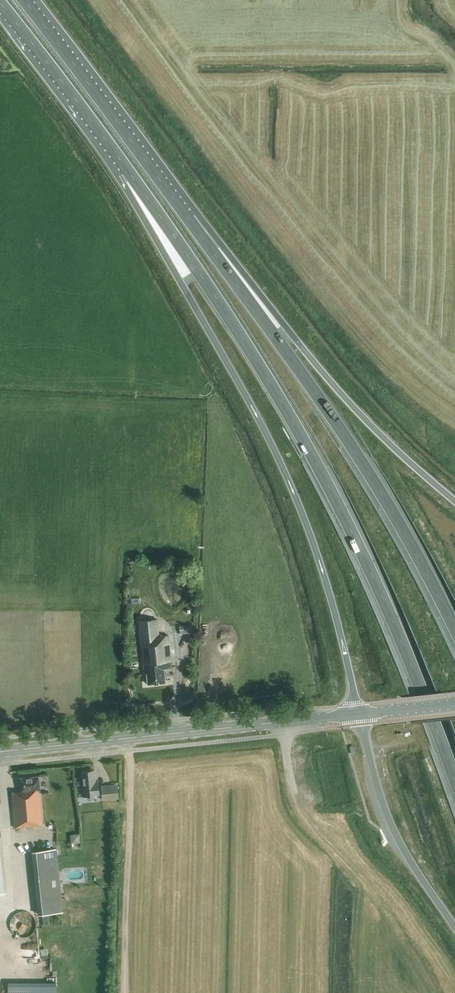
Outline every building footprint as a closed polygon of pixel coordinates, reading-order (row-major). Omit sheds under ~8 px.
[(165,682),(164,669),(171,668),(168,636),(158,637),(157,620),(139,622),(144,673),(147,673),(148,684),(165,682)] [(179,627),(180,634),(192,633),(191,625),(179,627)] [(96,785),(95,778),(94,770),(81,771),(84,796),(100,794),(99,784),(96,785)] [(20,778),(21,792),(12,792),(15,828),(42,825),(38,790),(39,790),(38,776),(20,778)] [(100,786),(102,801),(119,799),(117,784),(100,786)] [(60,811),(60,820),(69,819),(68,811),(60,811)] [(55,849),(32,852),(39,915),(61,913),(55,849)]
